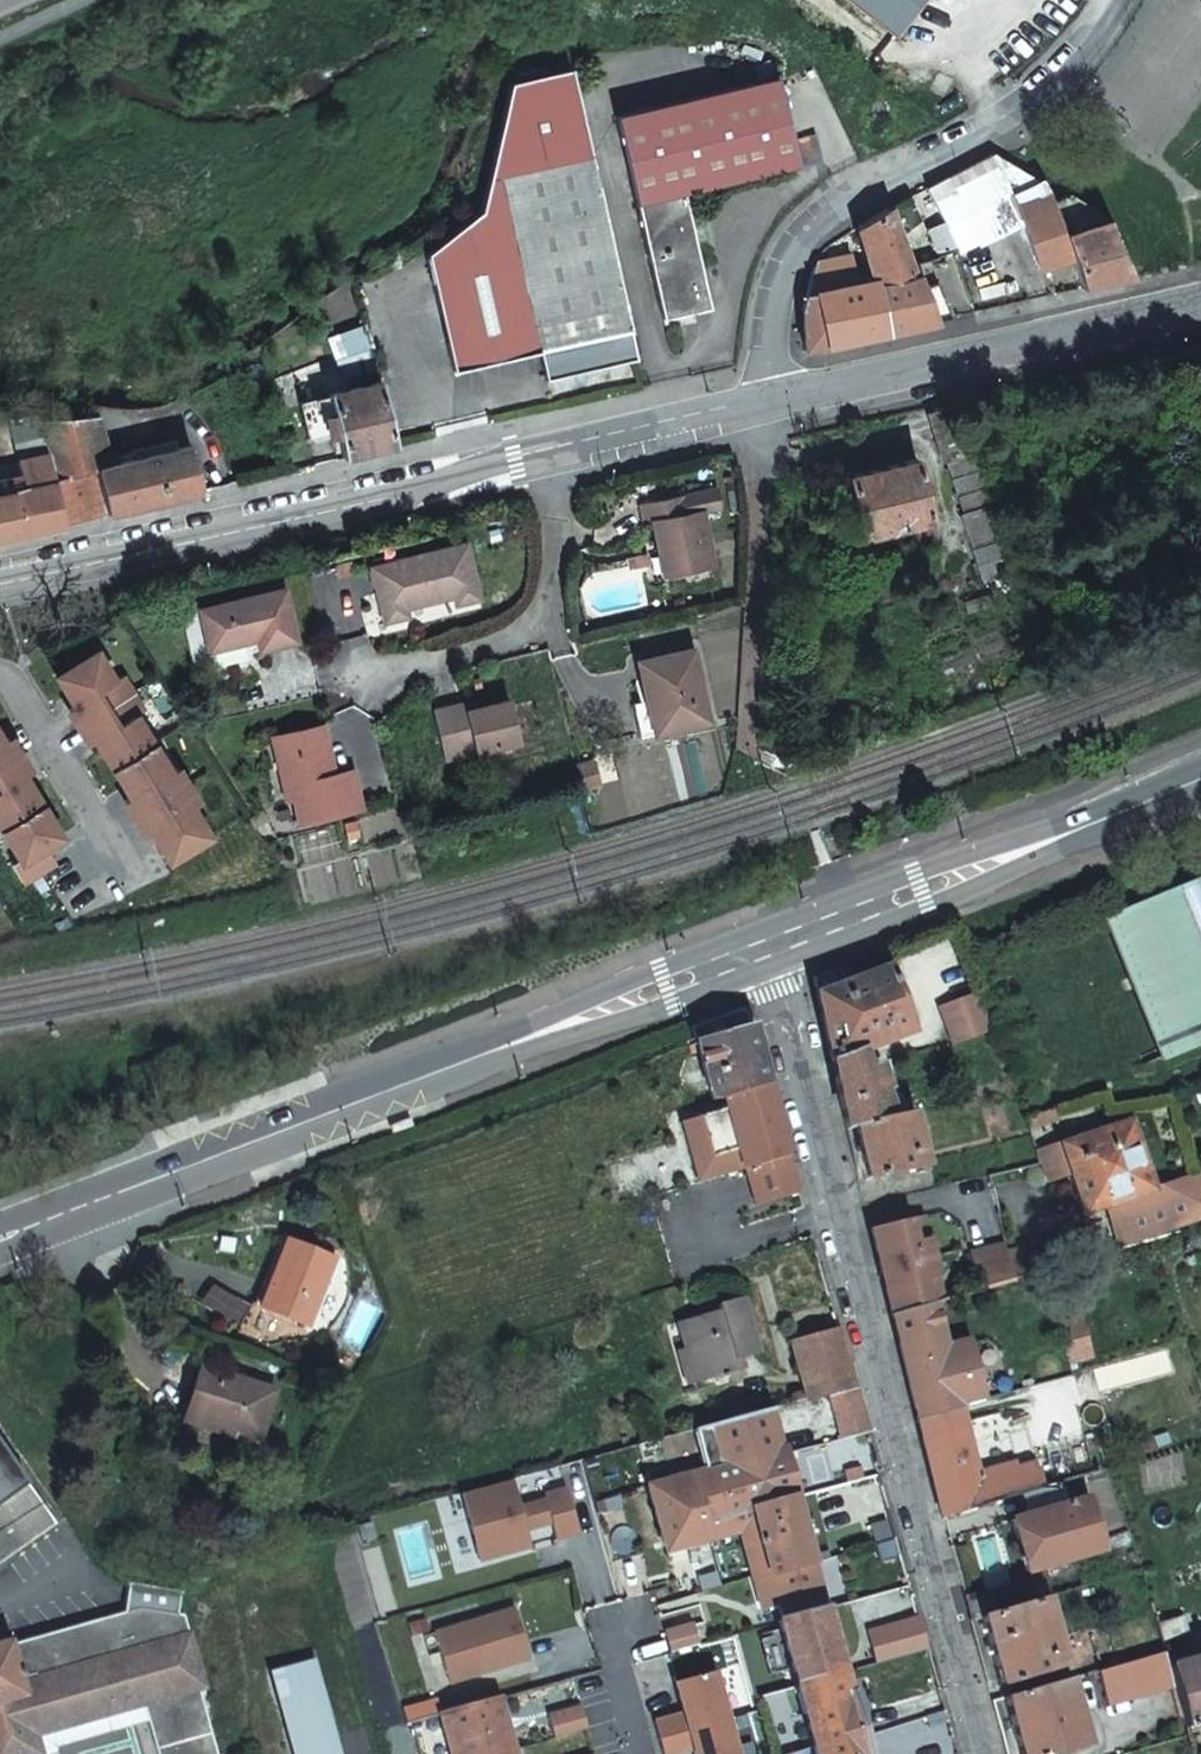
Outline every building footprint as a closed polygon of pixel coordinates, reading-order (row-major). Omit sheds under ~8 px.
[(893,0),(842,0),(892,38),(911,14),(893,0)] [(911,14),(921,0),(893,0),(911,14)] [(639,357),(589,155),(568,69),(507,84),(487,214),(429,252),(458,370),(544,349),(551,378),(639,357)] [(607,119),(659,321),(706,309),(676,194),(812,161),(806,134),(784,140),(766,79),(607,119)] [(1036,179),(992,154),(925,189),(933,203),(944,229),(951,245),(970,237),(962,220),(1004,198),(1016,222),(1019,221),(1050,207),(1049,202),(1042,181),(1036,179)] [(1079,288),(1128,277),(1105,222),(1098,223),(1083,204),(1065,195),(1049,202),(1050,207),(1068,257),(1079,288)] [(1004,198),(962,220),(970,237),(972,242),(1016,222),(1004,198)] [(1050,207),(1019,221),(1035,268),(1068,257),(1050,207)] [(905,267),(886,210),(855,227),(871,279),(875,294),(908,275),(905,267)] [(886,332),(875,294),(871,279),(853,283),(846,252),(814,262),(809,275),(800,307),(802,350),(886,332)] [(875,294),(886,332),(930,322),(918,290),(913,277),(909,278),(908,275),(875,294)] [(918,290),(930,322),(947,318),(933,284),(918,290)] [(376,366),(371,348),(343,354),(347,373),(376,366)] [(342,457),(394,445),(379,381),(327,393),(342,457)] [(959,513),(983,583),(1013,572),(955,404),(924,413),(942,464),(945,463),(962,512),(959,513)] [(83,519),(106,514),(95,463),(107,461),(98,415),(41,420),(42,428),(45,440),(47,452),(61,523),(83,519)] [(152,503),(199,492),(188,443),(165,449),(160,423),(133,429),(139,456),(113,461),(107,461),(95,463),(106,514),(152,503)] [(45,440),(42,428),(35,430),(37,442),(45,440)] [(61,523),(47,452),(19,458),(25,487),(0,492),(0,535),(61,523)] [(914,459),(842,475),(857,539),(929,522),(914,459)] [(673,498),(635,508),(639,526),(647,524),(651,545),(657,543),(664,579),(709,569),(697,512),(677,516),(673,498)] [(464,548),(370,571),(382,626),(405,620),(403,613),(451,601),(453,609),(476,603),(464,548)] [(282,591),(197,611),(207,652),(254,641),(258,653),(295,643),(282,591)] [(634,665),(646,709),(651,708),(659,739),(706,728),(689,652),(634,665)] [(95,653),(60,675),(77,704),(68,710),(90,744),(96,740),(99,739),(134,795),(131,797),(125,801),(147,835),(153,832),(156,830),(173,858),(209,836),(191,808),(200,802),(179,768),(170,773),(135,716),(143,711),(122,676),(113,682),(95,653)] [(77,704),(60,675),(57,677),(74,705),(77,704)] [(432,718),(485,705),(483,698),(430,710),(432,718)] [(507,700),(485,705),(432,718),(441,760),(517,743),(507,700)] [(651,708),(646,709),(631,713),(639,744),(659,739),(651,708)] [(271,736),(275,755),(282,753),(291,794),(297,820),(360,808),(351,770),(332,775),(321,725),(271,736)] [(22,860),(13,865),(24,883),(57,863),(46,846),(61,837),(39,803),(36,804),(21,780),(30,774),(8,739),(2,743),(0,744),(0,825),(22,860)] [(99,739),(96,740),(131,797),(134,795),(99,739)] [(282,753),(275,755),(283,796),(291,794),(282,753)] [(170,860),(173,858),(156,830),(153,832),(170,860)] [(1108,919),(1165,1058),(1200,1043),(1200,880),(1108,919)] [(831,1064),(859,1053),(912,1033),(889,968),(818,996),(831,1064)] [(991,1033),(977,995),(939,1008),(952,1046),(991,1033)] [(772,1097),(753,1026),(697,1045),(712,1099),(723,1095),(723,1099),(727,1111),(772,1097)] [(846,1131),(874,1124),(868,1095),(875,1093),(870,1068),(863,1070),(859,1053),(831,1064),(838,1096),(846,1131)] [(799,1193),(772,1097),(727,1111),(738,1152),(743,1168),(746,1168),(756,1205),(799,1193)] [(701,1119),(712,1160),(738,1152),(727,1111),(701,1119)] [(909,1115),(874,1124),(846,1131),(855,1169),(868,1166),(871,1178),(922,1167),(909,1115)] [(684,1124),(700,1182),(743,1168),(738,1152),(712,1160),(701,1119),(684,1124)] [(1127,1121),(1058,1144),(1058,1145),(1067,1173),(1082,1215),(1102,1208),(1117,1251),(1118,1251),(1153,1242),(1200,1228),(1200,1172),(1152,1189),(1127,1121)] [(980,1130),(954,1136),(959,1154),(985,1147),(980,1130)] [(1067,1173),(1058,1145),(1035,1153),(1045,1180),(1067,1173)] [(927,1236),(921,1214),(908,1218),(913,1240),(927,1236)] [(908,1218),(869,1227),(875,1251),(879,1250),(882,1261),(878,1262),(880,1270),(932,1257),(927,1236),(913,1240),(908,1218)] [(332,1257),(284,1240),(258,1302),(245,1297),(234,1327),(267,1341),(285,1312),(308,1322),(332,1257)] [(1006,1251),(1004,1244),(969,1254),(979,1289),(997,1284),(1013,1280),(1006,1251)] [(1030,1245),(1006,1251),(1013,1280),(1038,1273),(1030,1245)] [(937,1278),(932,1257),(880,1270),(882,1278),(886,1277),(889,1288),(885,1289),(891,1314),(929,1303),(924,1282),(937,1278)] [(934,1302),(943,1299),(937,1278),(924,1282),(929,1303),(934,1302)] [(11,1287),(0,1291),(0,1311),(18,1305),(11,1287)] [(929,1303),(891,1314),(913,1403),(916,1418),(960,1408),(960,1406),(945,1346),(934,1302),(929,1303)] [(686,1350),(695,1384),(742,1371),(739,1360),(758,1354),(743,1304),(719,1311),(721,1316),(680,1329),(686,1350)] [(1056,1325),(1068,1364),(1093,1356),(1082,1318),(1056,1325)] [(854,1388),(838,1329),(794,1341),(809,1400),(832,1394),(854,1388)] [(945,1346),(960,1406),(983,1399),(967,1341),(945,1346)] [(686,1387),(695,1384),(686,1350),(677,1352),(686,1387)] [(259,1440),(273,1392),(199,1368),(185,1412),(233,1427),(232,1431),(259,1440)] [(859,1403),(854,1388),(832,1394),(844,1437),(867,1431),(859,1403)] [(976,1473),(960,1408),(916,1418),(941,1517),(983,1505),(976,1473)] [(771,1411),(695,1431),(705,1472),(647,1487),(666,1553),(719,1539),(740,1534),(749,1566),(753,1581),(761,1610),(778,1606),(783,1622),(827,1611),(795,1500),(798,1500),(784,1450),(782,1451),(771,1411)] [(54,1524),(0,1447),(0,1562),(54,1524)] [(976,1473),(983,1505),(1017,1495),(1042,1488),(1036,1466),(1018,1471),(1015,1463),(976,1473)] [(511,1480),(461,1493),(478,1555),(527,1542),(524,1530),(529,1523),(536,1527),(552,1523),(556,1538),(576,1533),(565,1490),(545,1495),(546,1500),(518,1508),(511,1480)] [(1042,1488),(1017,1495),(1024,1519),(1010,1522),(1024,1572),(1100,1550),(1086,1501),(1067,1506),(1060,1484),(1042,1488)] [(527,1542),(478,1555),(479,1560),(529,1547),(527,1542)] [(960,1589),(966,1612),(987,1606),(981,1584),(960,1589)] [(125,1615),(12,1645),(21,1682),(160,1645),(155,1627),(187,1619),(187,1616),(182,1615),(185,1592),(128,1586),(125,1615)] [(989,1613),(980,1615),(1001,1687),(1063,1669),(1043,1598),(989,1613)] [(435,1635),(450,1685),(530,1661),(515,1611),(435,1635)] [(779,1623),(781,1630),(791,1670),(792,1675),(799,1674),(801,1683),(796,1685),(796,1688),(843,1675),(827,1611),(783,1622),(779,1623)] [(187,1619),(155,1627),(160,1645),(21,1682),(12,1645),(11,1642),(0,1645),(0,1753),(42,1753),(37,1734),(145,1705),(159,1753),(217,1753),(200,1690),(206,1689),(187,1619)] [(928,1651),(920,1621),(869,1636),(877,1665),(928,1651)] [(1169,1621),(1155,1625),(1161,1645),(1175,1641),(1169,1621)] [(664,1634),(669,1654),(698,1647),(692,1626),(664,1634)] [(791,1670),(781,1630),(772,1633),(773,1638),(761,1641),(770,1675),(791,1670)] [(1167,1667),(1163,1653),(1097,1672),(1104,1698),(1170,1678),(1167,1667)] [(314,1658),(265,1672),(288,1753),(341,1753),(314,1658)] [(1184,1727),(1200,1722),(1200,1658),(1182,1664),(1167,1667),(1170,1678),(1174,1690),(1184,1727)] [(682,1715),(652,1724),(657,1741),(728,1721),(715,1672),(673,1684),(682,1715)] [(861,1737),(843,1675),(796,1688),(814,1750),(861,1737)] [(1004,1698),(1020,1753),(1067,1753),(1086,1749),(1066,1680),(1004,1698)] [(441,1717),(451,1753),(512,1753),(497,1702),(441,1717)] [(42,1753),(57,1753),(56,1747),(150,1722),(145,1705),(37,1734),(42,1753)] [(580,1711),(547,1720),(553,1740),(585,1730),(580,1711)] [(657,1741),(661,1753),(676,1753),(692,1750),(693,1753),(737,1753),(728,1721),(657,1741)] [(861,1737),(814,1750),(815,1753),(866,1753),(861,1737)]
